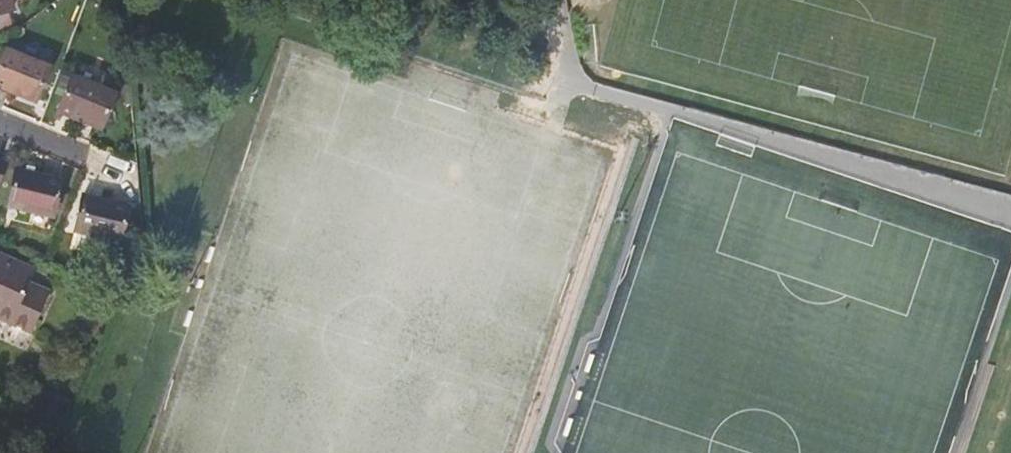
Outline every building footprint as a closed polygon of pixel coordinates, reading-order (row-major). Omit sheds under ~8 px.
[(8,13),(11,11),(7,0),(0,0),(0,15),(8,13)] [(8,13),(0,15),(0,32),(12,27),(8,13)] [(6,52),(0,67),(0,91),(35,104),(49,69),(6,52)] [(114,96),(73,79),(59,112),(101,129),(114,96)] [(61,182),(16,172),(7,206),(53,217),(61,182)] [(128,207),(83,198),(75,231),(78,232),(121,241),(128,207)] [(121,241),(78,232),(73,247),(113,257),(121,241)] [(0,254),(0,320),(30,333),(48,292),(28,283),(34,269),(0,254)]
